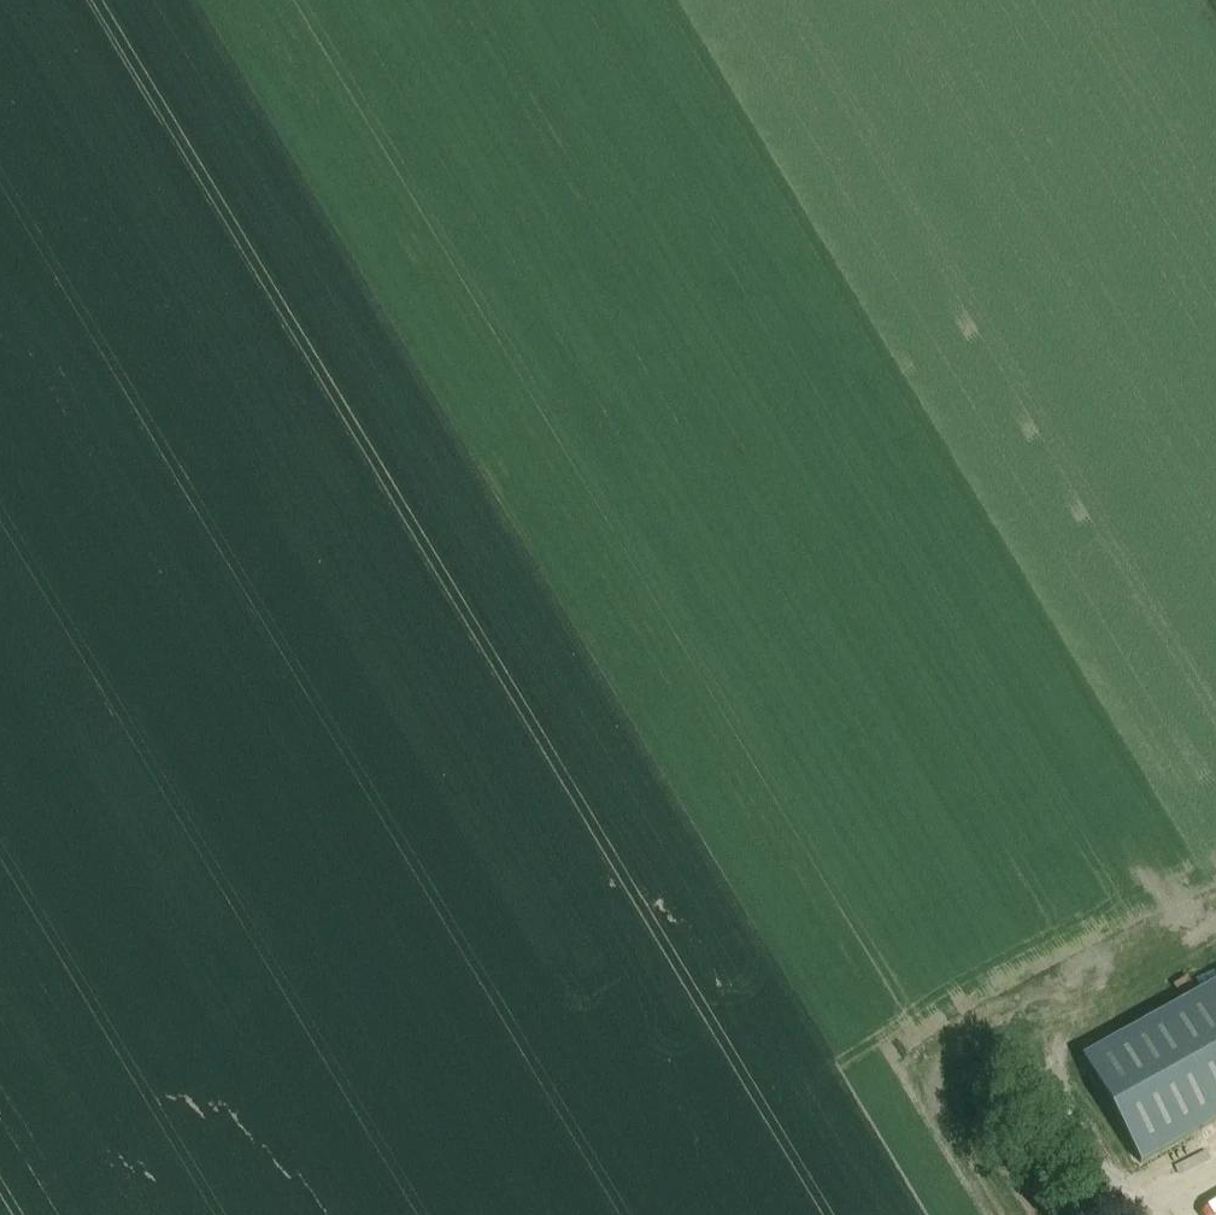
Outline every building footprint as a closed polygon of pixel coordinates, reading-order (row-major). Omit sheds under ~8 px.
[(1082,1059),(1140,1164),(1215,1121),(1215,984),(1082,1059)]
